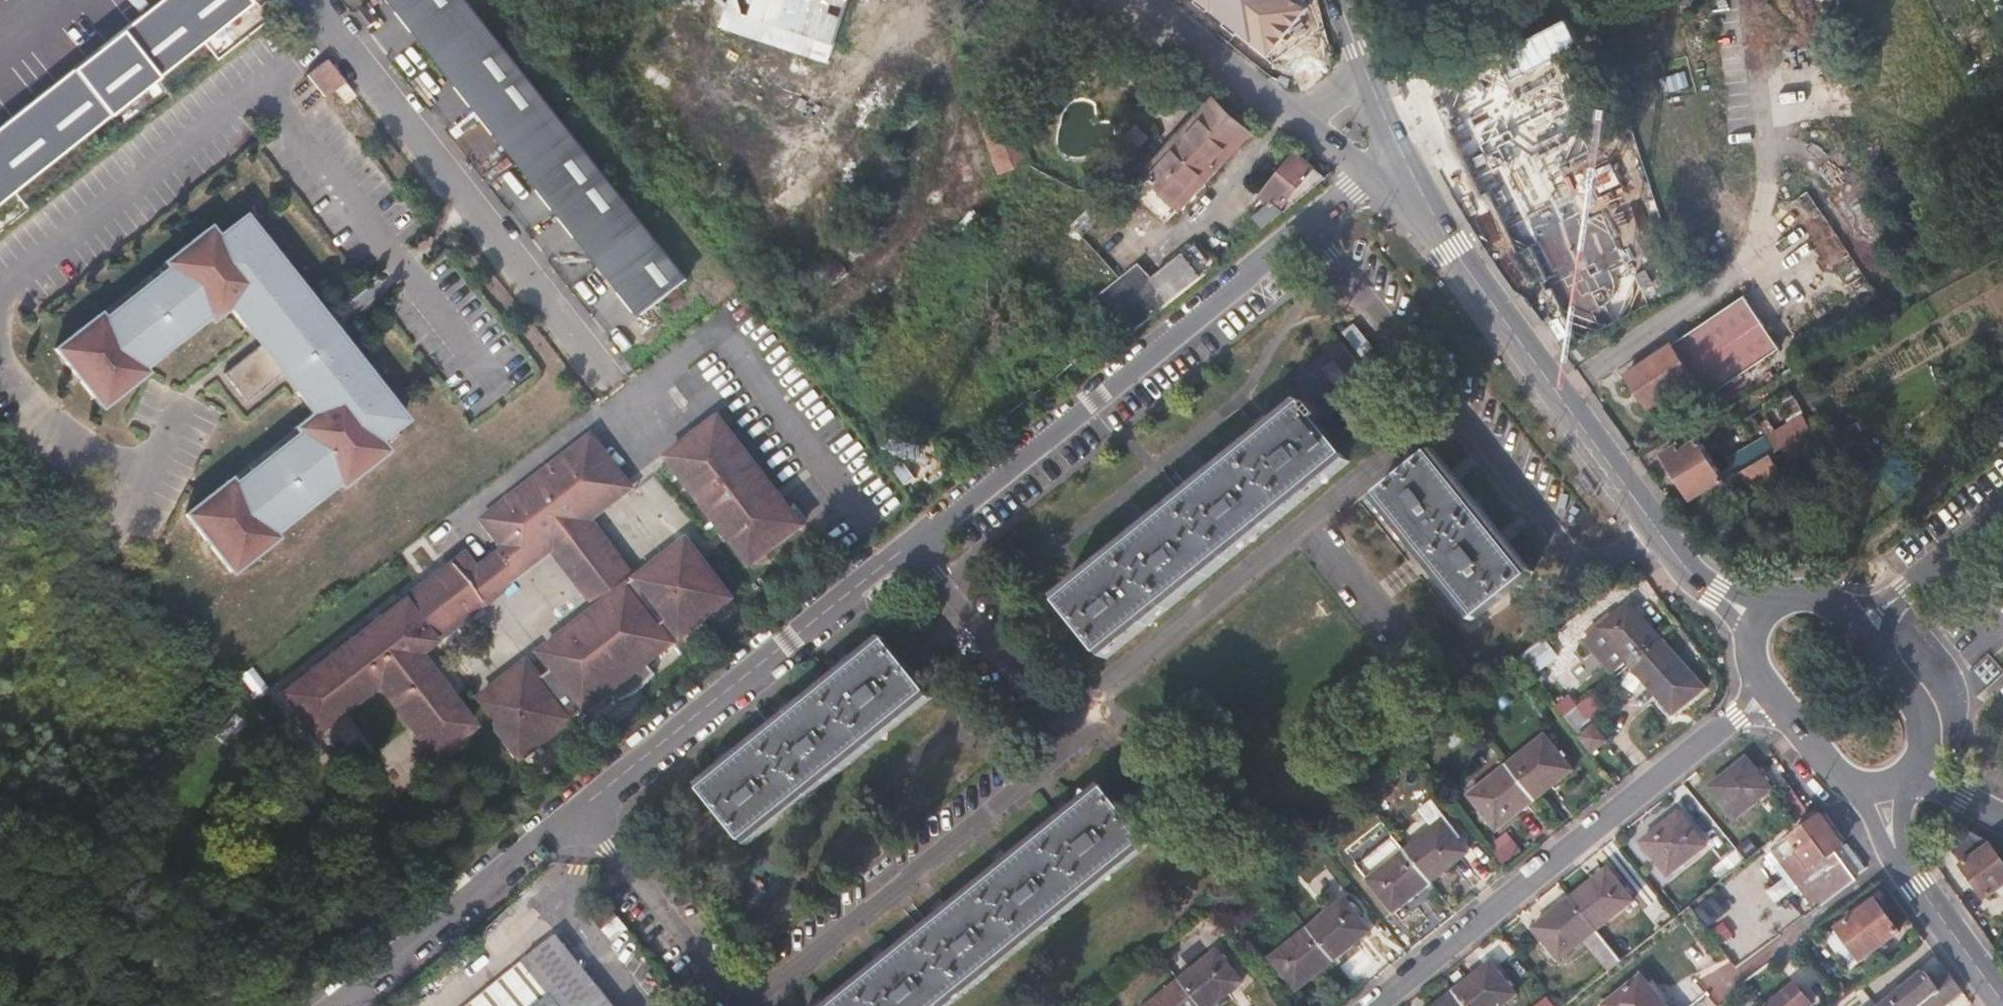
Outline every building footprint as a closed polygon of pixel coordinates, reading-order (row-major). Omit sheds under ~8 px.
[(117,32),(154,78),(247,5),(243,0),(158,0),(117,32)] [(641,320),(688,284),(471,0),(396,0),(641,320)] [(853,0),(733,0),(724,25),(832,62),(853,0)] [(1271,54),(1310,8),(1300,0),(1205,0),(1271,54)] [(379,22),(367,7),(358,13),(370,29),(379,22)] [(154,78),(117,32),(70,70),(107,115),(154,78)] [(685,57),(685,68),(715,69),(716,58),(685,57)] [(340,79),(341,79),(325,59),(306,74),(321,94),(331,87),(340,79)] [(0,127),(0,201),(107,115),(70,70),(0,127)] [(978,111),(984,126),(990,141),(1002,173),(1032,161),(1008,99),(978,111)] [(1168,221),(1249,132),(1214,100),(1133,188),(1168,221)] [(1654,229),(1607,116),(1576,129),(1623,242),(1654,229)] [(1266,228),(1328,177),(1317,169),(1296,154),(1264,195),(1273,202),(1256,215),(1266,228)] [(1084,237),(1104,214),(1093,203),(1073,226),(1084,237)] [(279,264),(262,243),(264,242),(244,217),(217,239),(209,228),(187,246),(164,264),(168,269),(103,320),(99,315),(55,349),(100,407),(144,373),(140,368),(206,316),(210,321),(229,306),(245,328),(250,324),(265,342),(224,374),(246,403),(287,370),(301,389),(297,393),(313,414),(294,428),(299,433),(233,485),(229,480),(185,515),(190,520),(231,572),(274,538),(271,533),(336,481),(340,487),(402,438),(394,429),(404,421),(384,396),(383,396),(366,376),(367,375),(347,349),(345,351),(309,305),(312,303),(280,262),(279,264)] [(1558,222),(1511,252),(1533,286),(1524,291),(1543,320),(1589,290),(1566,256),(1576,249),(1558,222)] [(1170,304),(1203,278),(1215,268),(1197,245),(1186,255),(1153,281),(1139,265),(1091,305),(1122,343),(1170,304)] [(168,269),(164,264),(99,315),(103,320),(168,269)] [(1706,318),(1741,371),(1779,343),(1743,292),(1706,318)] [(210,321),(206,316),(140,368),(144,373),(210,321)] [(1708,395),(1741,371),(1706,318),(1627,375),(1650,407),(1694,376),(1708,395)] [(1354,321),(1342,331),(1362,356),(1374,347),(1354,321)] [(1342,340),(1335,345),(1368,386),(1375,380),(1342,340)] [(1368,386),(1335,345),(1288,382),(1302,401),(1058,600),(1105,660),(1351,463),(1320,424),(1368,386)] [(1734,476),(1810,431),(1802,417),(1725,463),(1734,476)] [(804,526),(720,418),(696,437),(703,446),(676,466),(725,529),(734,522),(740,530),(735,534),(756,561),(804,526)] [(299,433),(294,428),(229,480),(233,485),(299,433)] [(1733,504),(1818,452),(1821,449),(1811,431),(1734,476),(1728,480),(1721,484),(1733,504)] [(640,578),(597,520),(637,489),(596,434),(589,439),(622,482),(583,517),(590,525),(589,527),(587,529),(586,530),(584,533),(583,535),(579,538),(578,538),(574,541),(571,543),(569,545),(564,547),(560,549),(556,543),(417,651),(420,656),(553,553),(597,611),(622,592),(644,620),(653,613),(676,643),(680,640),(683,638),(637,580),(640,578)] [(676,466),(703,446),(696,437),(670,457),(676,466)] [(1694,500),(1721,484),(1728,480),(1701,437),(1687,446),(1682,443),(1665,453),(1694,500)] [(420,656),(417,651),(556,543),(560,549),(564,547),(569,545),(571,543),(574,541),(578,538),(579,538),(583,535),(584,533),(586,530),(587,529),(589,527),(590,525),(583,517),(622,482),(589,439),(485,518),(505,545),(473,569),(461,554),(405,598),(279,695),(280,695),(311,736),(376,686),(432,759),(474,726),(420,656)] [(1376,498),(1474,621),(1533,574),(1436,451),(1376,498)] [(916,478),(901,457),(892,465),(906,485),(916,478)] [(340,487),(336,481),(271,533),(274,538),(340,487)] [(735,534),(740,530),(734,522),(725,529),(752,565),(756,561),(735,534)] [(734,599),(689,540),(640,578),(637,580),(683,638),(734,599)] [(652,677),(655,673),(648,664),(676,643),(653,613),(644,620),(622,592),(597,611),(542,653),(555,670),(543,679),(530,662),(479,701),(524,759),(577,719),(574,717),(584,709),(586,712),(613,691),(620,700),(624,698),(628,696),(633,694),(637,690),(641,688),(646,684),(649,681),(652,677)] [(1627,668),(1659,643),(1630,607),(1583,643),(1610,676),(1624,665),(1627,668)] [(1533,669),(1558,660),(1549,637),(1525,646),(1533,669)] [(931,698),(883,639),(699,785),(748,845),(931,698)] [(1701,696),(1659,643),(1627,668),(1668,721),(1701,696)] [(241,673),(255,697),(267,689),(253,666),(241,673)] [(1558,698),(1566,720),(1596,709),(1592,696),(1575,702),(1572,693),(1558,698)] [(1580,738),(1592,754),(1608,742),(1595,725),(1580,738)] [(1545,737),(1508,767),(1535,801),(1572,772),(1545,737)] [(1746,758),(1709,787),(1735,819),(1772,790),(1746,758)] [(1535,801),(1508,767),(1470,797),(1497,831),(1535,801)] [(823,1005),(947,1005),(1150,845),(1101,783),(823,1005)] [(1442,823),(1451,835),(1456,830),(1432,802),(1418,812),(1433,830),(1442,823)] [(1678,813),(1639,843),(1665,877),(1703,847),(1678,813)] [(1819,817),(1794,836),(1802,846),(1782,861),(1796,880),(1796,885),(1811,903),(1817,899),(1822,905),(1855,880),(1833,852),(1841,845),(1819,817)] [(1405,852),(1431,885),(1468,856),(1451,835),(1442,823),(1433,830),(1405,852)] [(1994,842),(1970,828),(1947,845),(1985,897),(2002,884),(2002,862),(1991,845),(1994,842)] [(1499,860),(1520,852),(1512,831),(1491,839),(1499,860)] [(1394,915),(1431,885),(1405,852),(1368,883),(1394,915)] [(1733,853),(1713,864),(1719,875),(1739,864),(1733,853)] [(1608,869),(1571,899),(1595,929),(1632,900),(1608,869)] [(1759,892),(1743,904),(1731,888),(1698,913),(1737,963),(1786,926),(1759,892)] [(1595,929),(1571,899),(1533,929),(1558,959),(1595,929)] [(1309,929),(1335,962),(1371,933),(1345,900),(1309,929)] [(1877,901),(1849,921),(1872,952),(1899,931),(1877,901)] [(618,919),(605,903),(589,916),(602,932),(618,919)] [(1297,993),(1335,962),(1309,929),(1271,960),(1297,993)] [(470,1005),(611,1005),(556,937),(470,1005)] [(1200,1005),(1217,1005),(1243,985),(1218,952),(1181,982),(1200,1005)] [(1787,957),(1784,975),(1799,977),(1802,959),(1787,957)] [(1454,992),(1465,1005),(1500,1005),(1515,994),(1490,963),(1454,992)] [(1933,984),(1923,970),(1918,973),(1914,968),(1895,983),(1899,989),(1878,1005),(1927,1005),(1942,994),(1933,984)] [(1964,991),(1959,984),(1949,971),(1933,984),(1942,994),(1927,1005),(1945,1005),(1964,991)] [(664,992),(672,985),(664,976),(656,983),(664,992)] [(1635,977),(1599,1005),(1658,1005),(1635,977)] [(1181,982),(1152,1005),(1200,1005),(1181,982)] [(1768,1005),(1811,1005),(1812,1005),(1796,985),(1768,1005)] [(1454,992),(1436,1005),(1465,1005),(1454,992)] [(1529,1005),(1555,1005),(1550,996),(1529,1005)]
